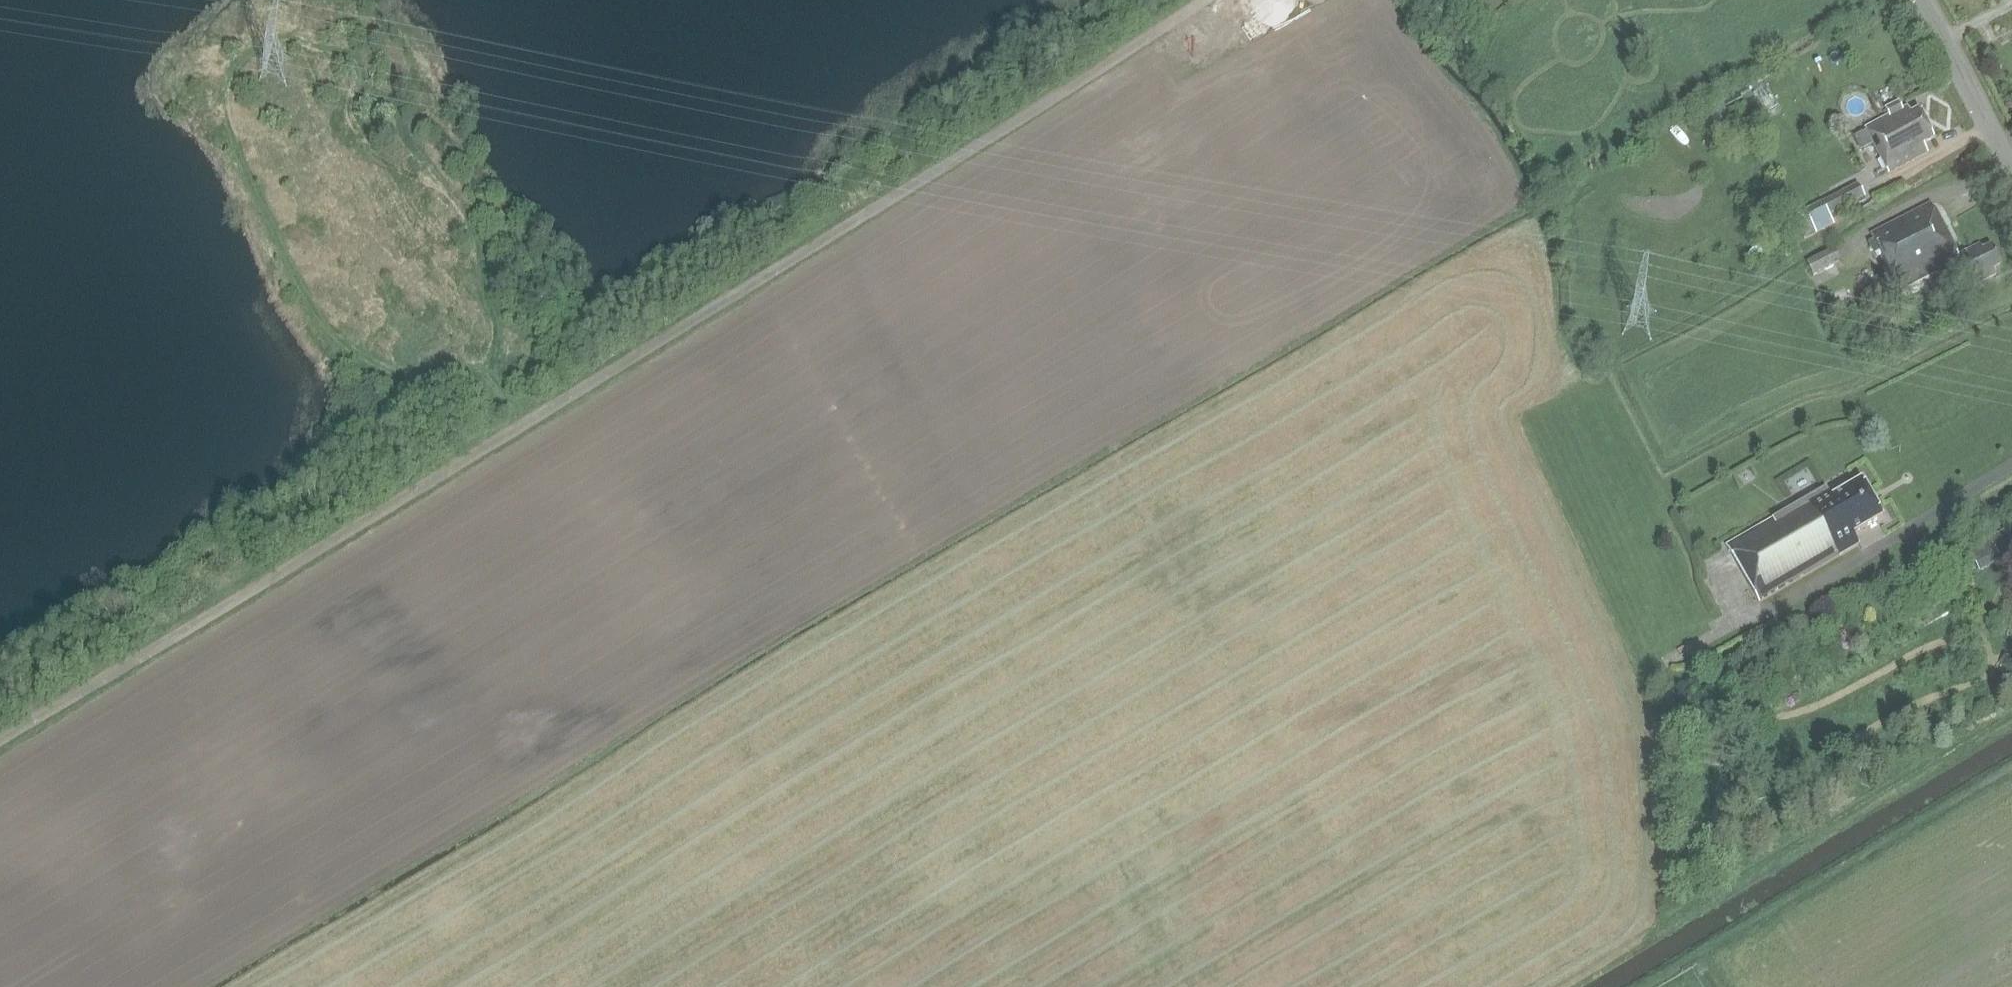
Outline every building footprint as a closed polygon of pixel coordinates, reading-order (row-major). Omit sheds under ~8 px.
[(1889,118),(1865,130),(1889,175),(1927,154),(1923,146),(1934,140),(1919,112),(1912,116),(1908,109),(1902,112),(1899,105),(1885,112),(1889,118)] [(1865,202),(1856,185),(1782,224),(1794,246),(1833,226),(1829,217),(1837,213),(1838,216),(1865,202)] [(1966,252),(1957,255),(1930,202),(1870,233),(1900,293),(1938,274),(1950,297),(1995,277),(1992,270),(2000,267),(1991,246),(1982,250),(1979,243),(1965,249),(1966,252)] [(1828,253),(1828,252),(1805,263),(1811,276),(1834,265),(1833,263),(1839,260),(1834,251),(1828,253)] [(1882,518),(1861,481),(1831,499),(1826,489),(1726,547),(1729,552),(1729,551),(1736,562),(1735,563),(1759,603),(1858,545),(1853,535),(1882,518)] [(2002,531),(2011,549),(2011,526),(2002,531)]
